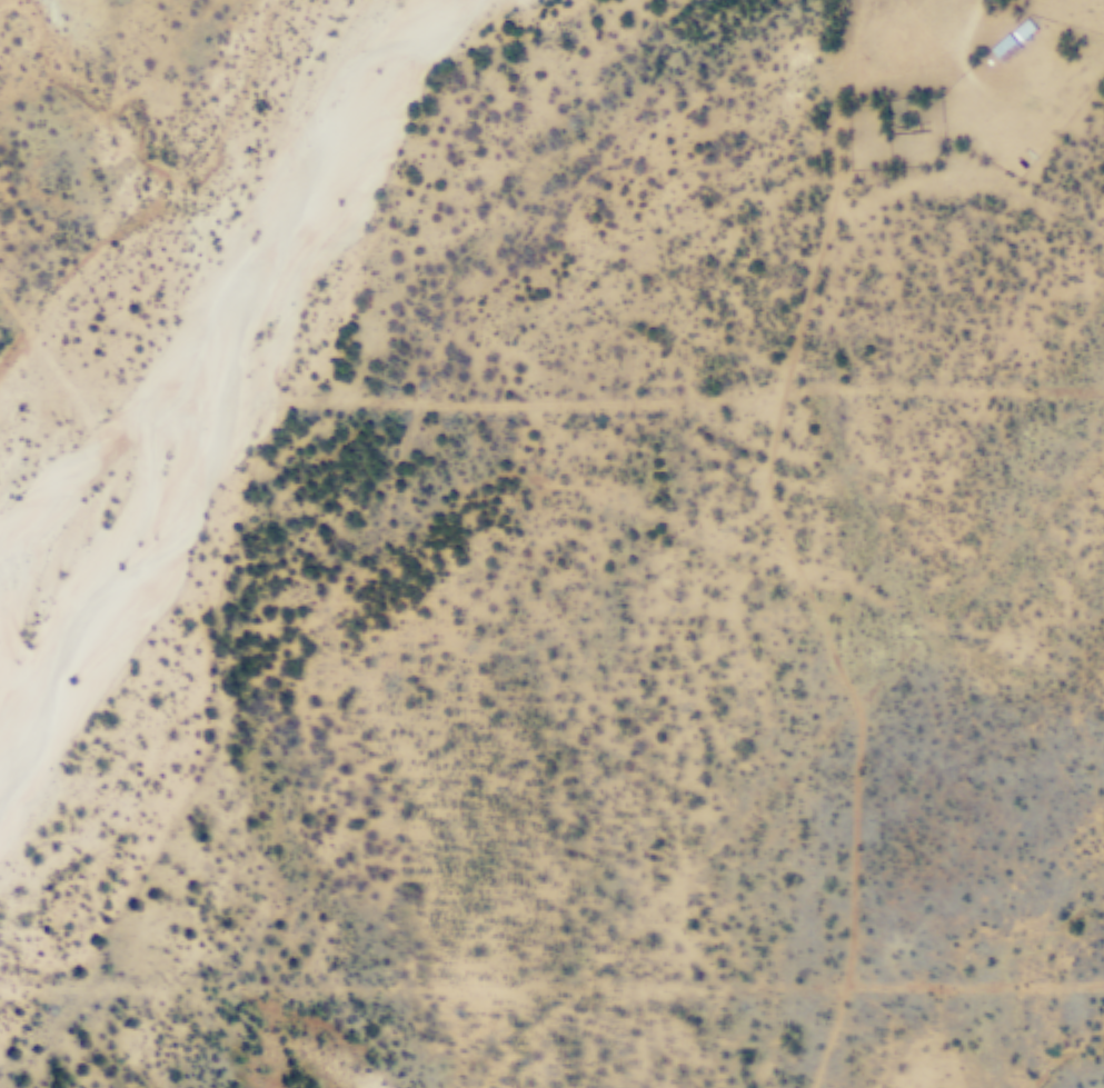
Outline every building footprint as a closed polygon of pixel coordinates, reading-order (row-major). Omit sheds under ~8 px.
[(1035,30),(1024,19),(990,52),(1000,63),(1035,30)]
